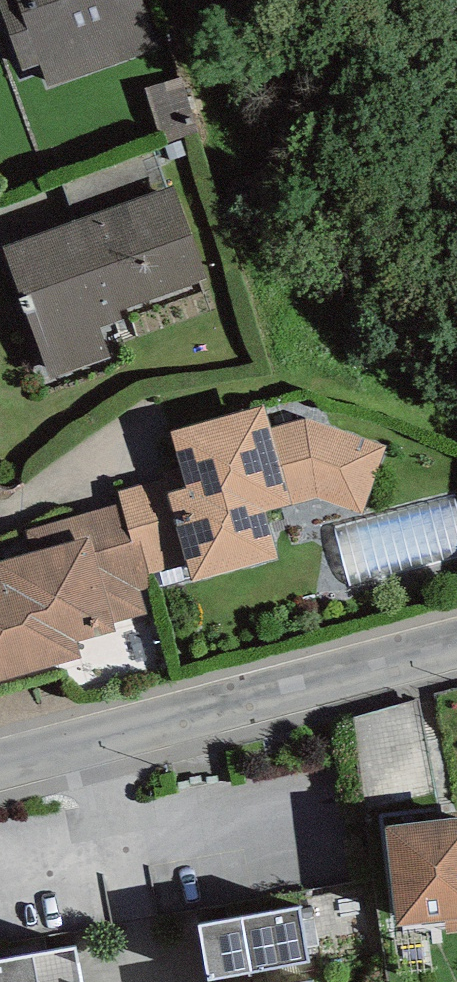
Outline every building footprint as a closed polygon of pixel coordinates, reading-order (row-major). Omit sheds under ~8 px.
[(21,72),(40,65),(47,87),(165,48),(149,0),(0,0),(0,8),(21,72)] [(183,76),(144,87),(161,143),(199,132),(183,76)] [(63,185),(75,221),(153,194),(140,158),(63,185)] [(75,221),(2,246),(49,379),(110,358),(99,327),(130,317),(127,309),(208,280),(175,186),(153,194),(75,221)] [(165,479),(118,491),(122,505),(132,540),(140,538),(149,572),(185,562),(193,580),(278,553),(264,510),(317,497),(361,512),(385,446),(305,416),(270,428),(263,404),(170,431),(179,466),(162,471),(165,479)] [(334,526),(351,589),(456,561),(456,493),(334,526)] [(122,505),(26,530),(32,552),(57,646),(77,641),(117,630),(115,623),(146,615),(141,593),(153,589),(149,572),(140,538),(132,540),(122,505)] [(77,641),(57,646),(32,552),(0,561),(0,681),(82,659),(77,641)] [(417,702),(352,716),(366,798),(434,789),(417,702)] [(386,827),(397,926),(444,921),(446,935),(456,933),(456,819),(386,827)] [(300,907),(199,926),(209,980),(310,962),(300,907)] [(0,960),(0,981),(83,981),(76,946),(0,960)]
